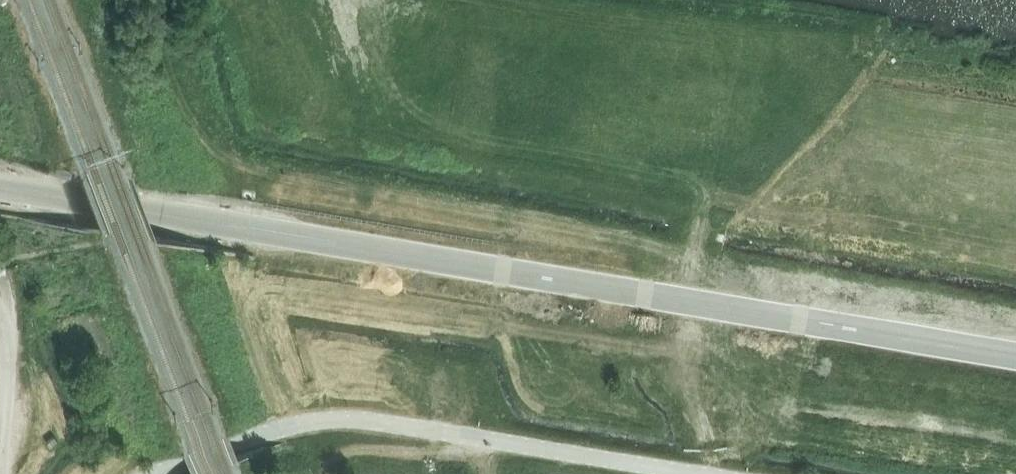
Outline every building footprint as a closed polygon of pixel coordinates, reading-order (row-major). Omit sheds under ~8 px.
[(57,439),(54,435),(46,441),(50,446),(57,439)]
